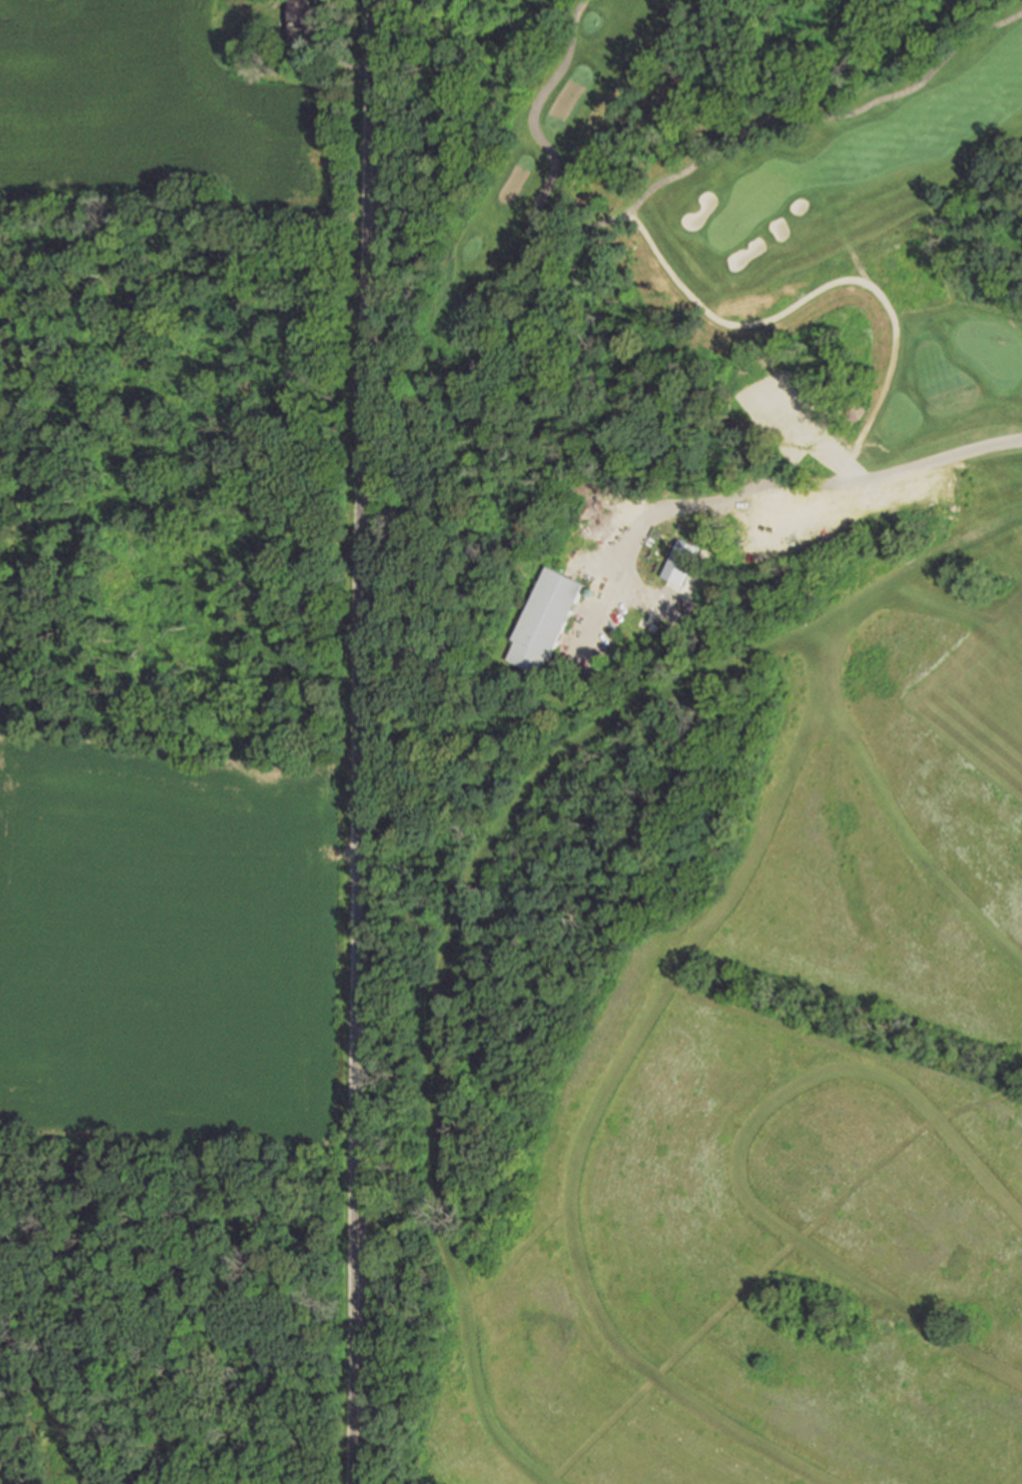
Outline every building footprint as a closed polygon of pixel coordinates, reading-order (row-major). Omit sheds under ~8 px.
[(291,37),(290,0),(310,0),(310,11),(312,11),(312,18),(309,18),(309,37),(291,37)] [(680,540),(702,551),(684,589),(662,578),(680,540)] [(547,569),(584,587),(541,677),(504,659),(547,569)]
